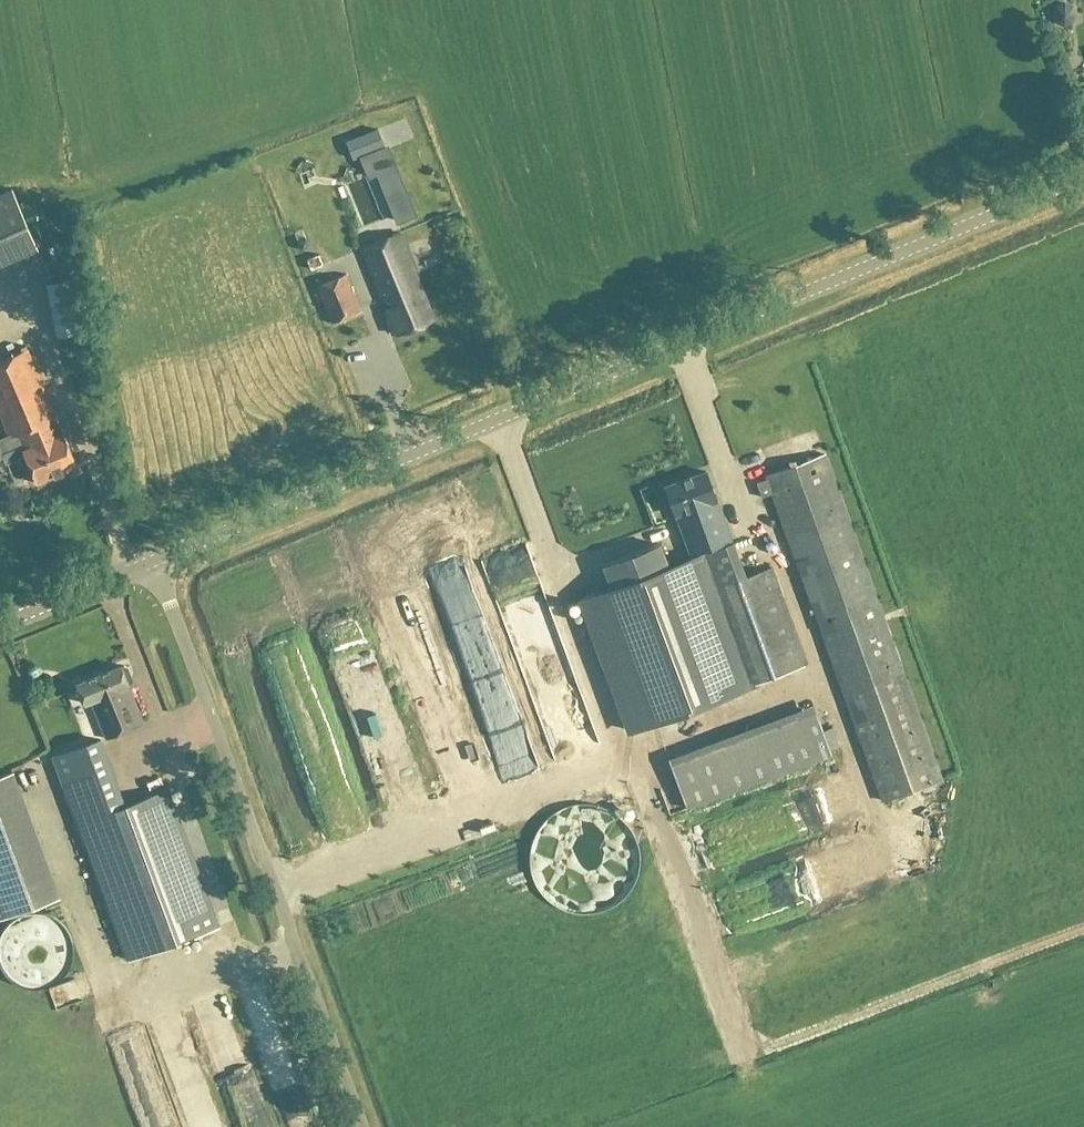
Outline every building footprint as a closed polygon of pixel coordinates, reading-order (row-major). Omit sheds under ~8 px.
[(377,129),(345,142),(352,160),(384,147),(377,129)] [(425,159),(398,167),(425,263),(446,258),(438,227),(444,226),(425,159)] [(0,194),(0,267),(37,250),(11,189),(0,194)] [(397,235),(361,250),(388,317),(386,318),(392,333),(394,332),(396,336),(432,321),(397,235)] [(45,278),(56,338),(90,332),(80,277),(62,280),(61,275),(45,278)] [(344,277),(316,289),(331,325),(360,313),(344,277)] [(3,459),(1,455),(20,446),(37,484),(77,467),(27,351),(0,363),(0,430),(4,438),(0,440),(0,460),(3,459)] [(762,499),(771,496),(881,799),(939,778),(822,457),(764,478),(765,480),(756,484),(762,499)] [(705,474),(663,489),(674,518),(677,517),(692,560),(739,690),(740,690),(805,666),(770,568),(742,578),(705,474)] [(739,690),(692,560),(669,569),(660,545),(602,566),(611,589),(582,599),(632,732),(741,692),(740,690),(739,690)] [(447,623),(476,610),(464,582),(435,595),(447,623)] [(415,604),(381,617),(438,764),(467,753),(414,617),(434,609),(425,586),(410,592),(415,604)] [(143,726),(126,681),(129,680),(130,678),(126,668),(125,668),(121,669),(120,667),(76,684),(83,704),(88,702),(104,741),(143,726)] [(812,706),(667,759),(685,808),(830,756),(812,706)] [(397,716),(387,719),(396,741),(405,737),(397,716)] [(216,928),(166,792),(124,807),(100,741),(53,758),(127,961),(216,928)] [(60,898),(13,772),(0,777),(0,920),(60,898)] [(720,838),(704,838),(704,851),(720,851),(720,838)] [(47,979),(47,936),(4,936),(4,979),(47,979)] [(249,1076),(216,1091),(230,1121),(263,1106),(249,1076)] [(295,1093),(272,1102),(281,1126),(308,1126),(295,1093)]
